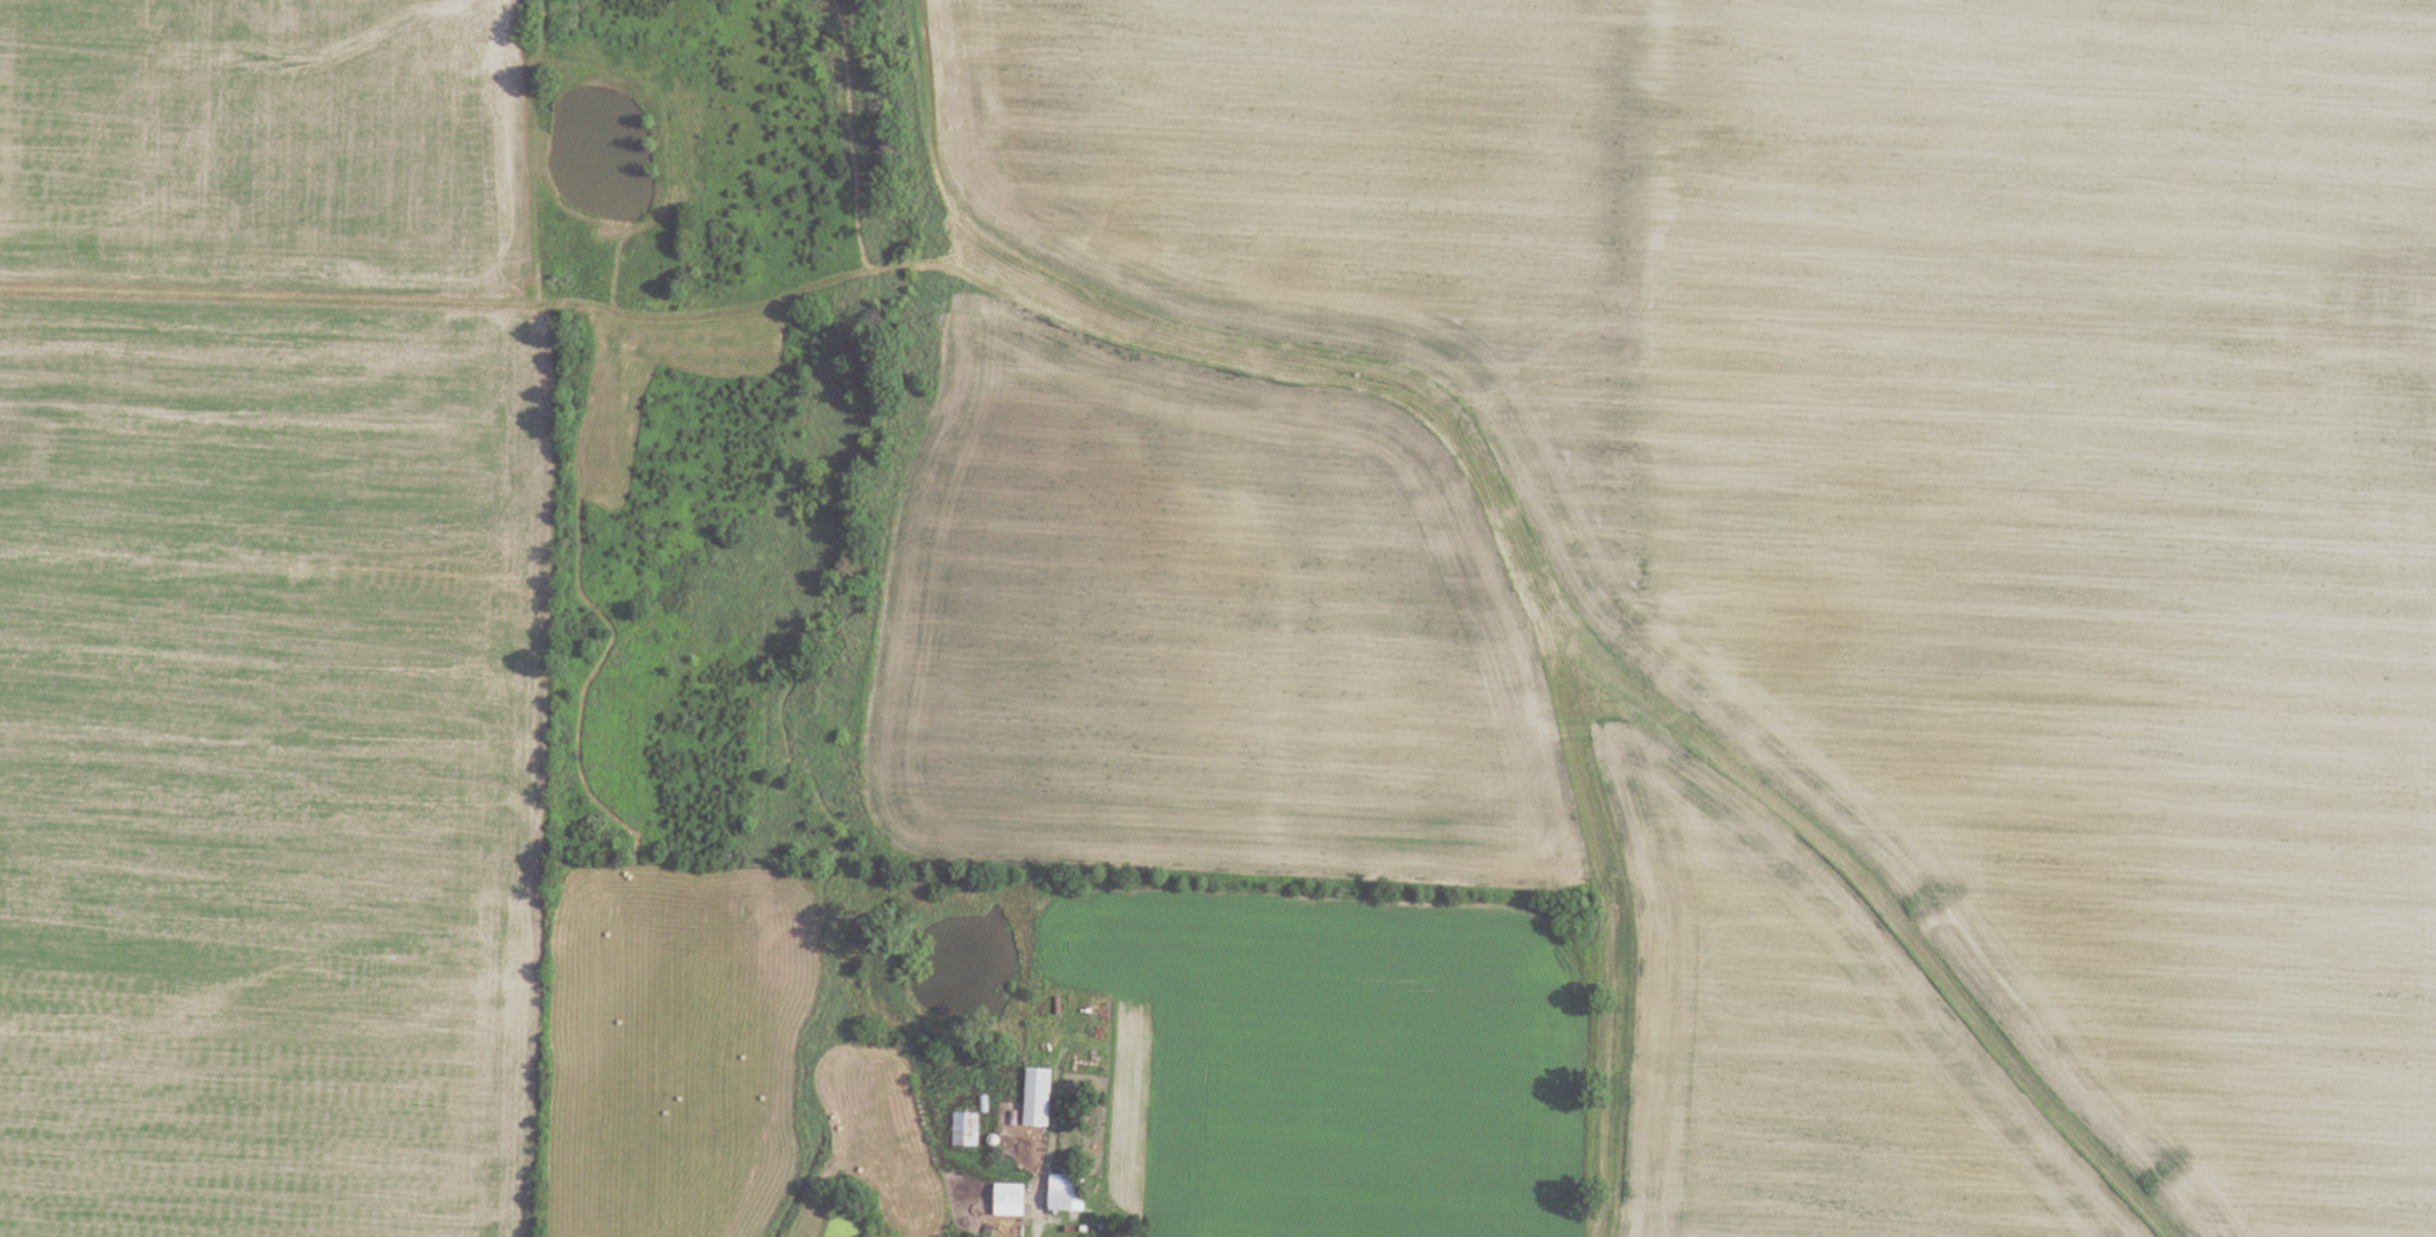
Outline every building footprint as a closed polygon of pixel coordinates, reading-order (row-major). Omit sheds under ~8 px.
[(952,1146),(979,1146),(979,1113),(952,1113),(952,1146)] [(1085,1211),(1085,1175),(1049,1175),(1049,1211),(1085,1211)] [(1024,1216),(1024,1184),(994,1184),(994,1216),(1024,1216)]
